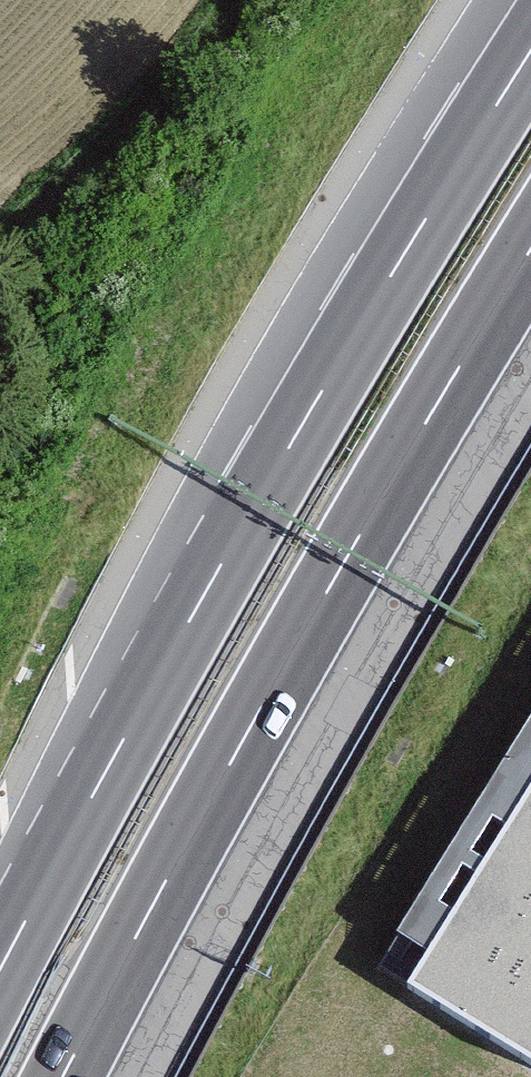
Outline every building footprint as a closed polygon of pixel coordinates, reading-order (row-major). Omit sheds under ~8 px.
[(431,954),(530,1011),(530,780),(431,954)]
